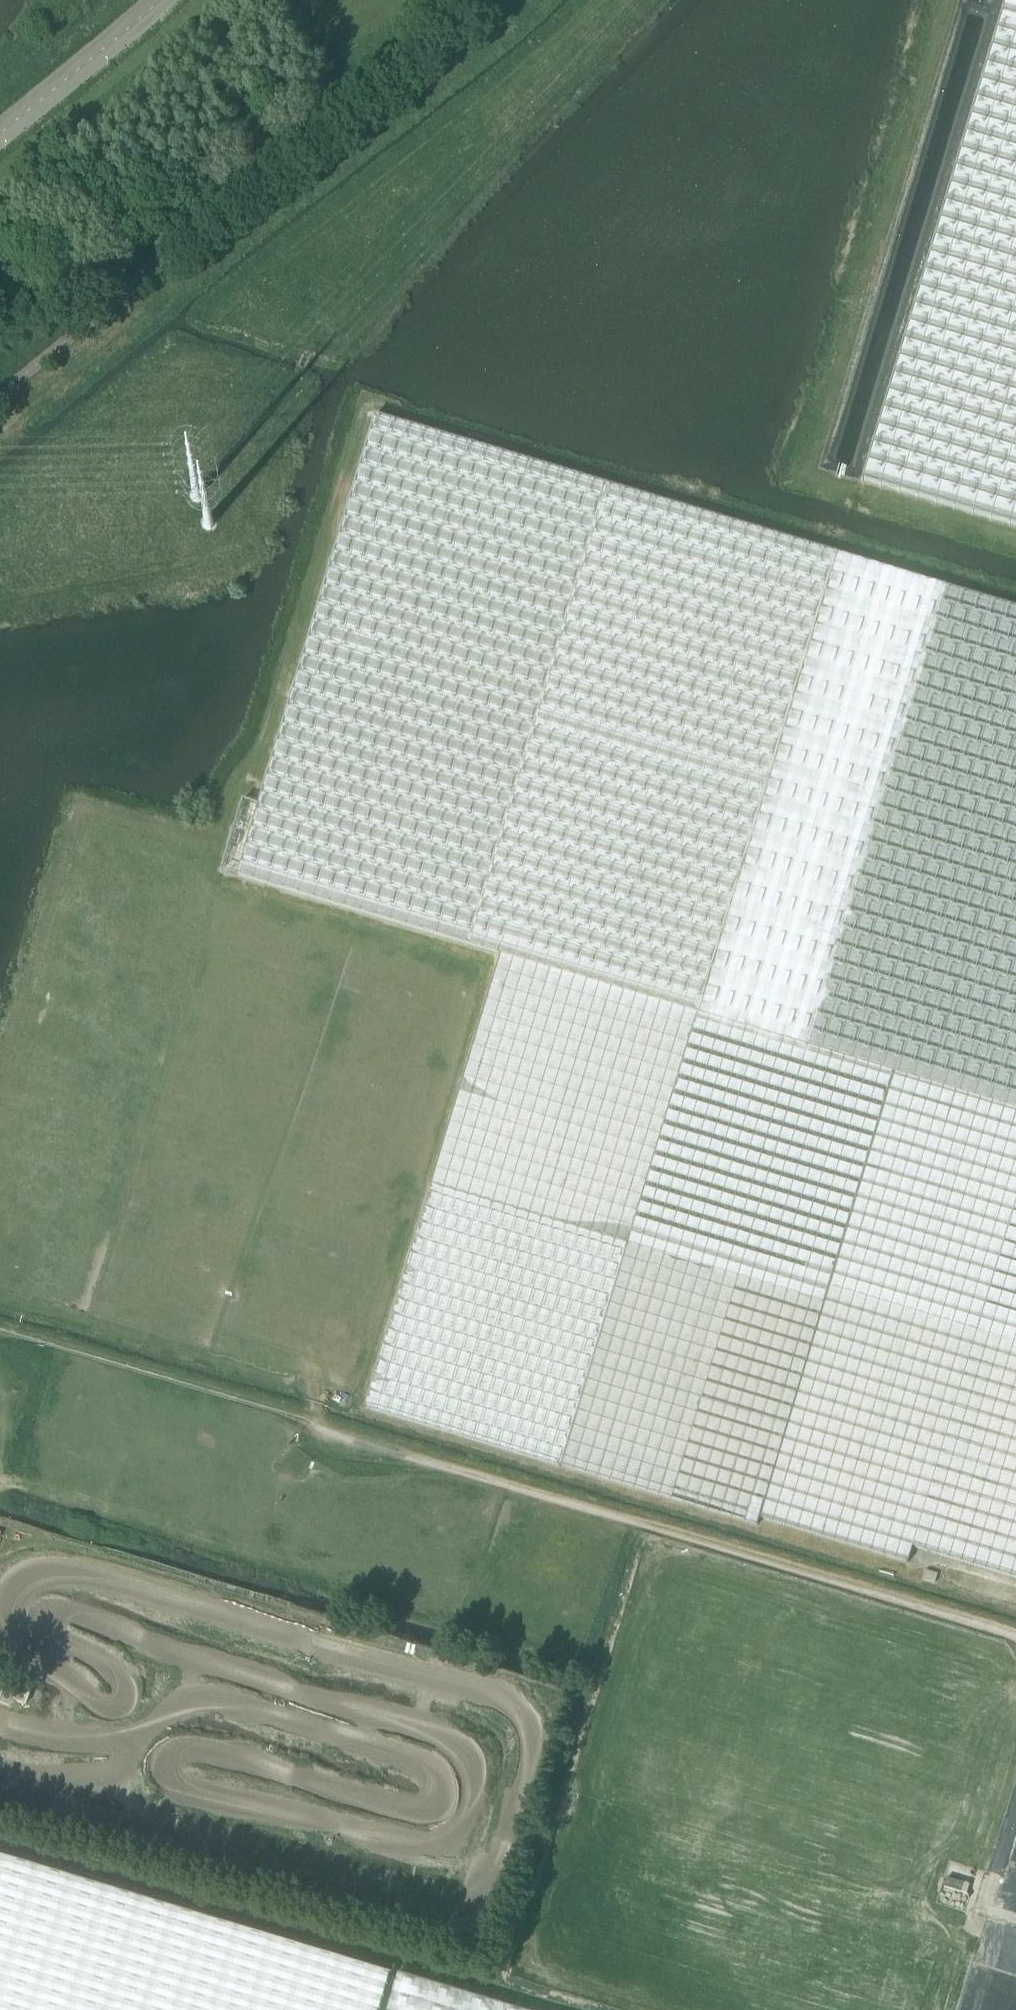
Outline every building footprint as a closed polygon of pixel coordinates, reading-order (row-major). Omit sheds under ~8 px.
[(861,479),(1015,525),(1015,0),(1005,0),(861,479)] [(221,871),(500,955),(363,1409),(758,1527),(760,1519),(908,1564),(913,1548),(1015,1578),(1015,608),(376,415),(258,804),(243,799),(233,833),(221,871)] [(926,1570),(923,1579),(935,1583),(938,1573),(926,1570)] [(389,1971),(0,1855),(0,2009),(377,2009),(389,1971)] [(395,1972),(384,2009),(522,2009),(395,1972)]
